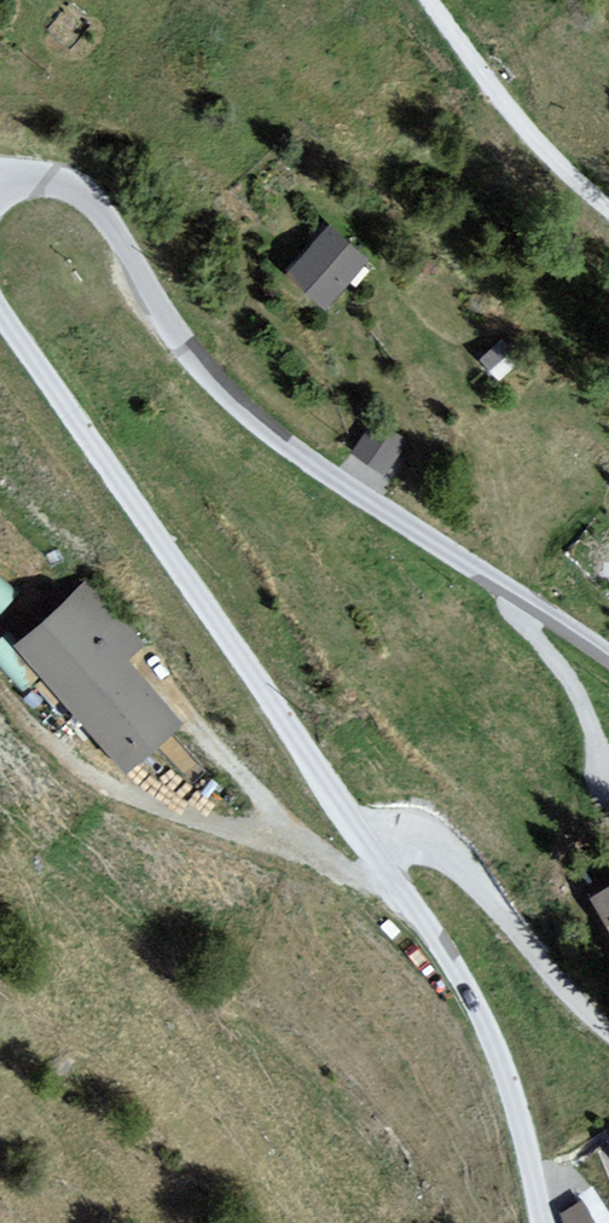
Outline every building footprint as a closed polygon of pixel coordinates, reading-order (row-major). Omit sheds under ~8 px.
[(325,225),(285,270),(326,307),(367,262),(325,225)] [(371,421),(348,450),(383,474),(405,443),(371,421)] [(16,585),(0,572),(0,605),(16,585)] [(119,654),(139,641),(84,579),(13,639),(122,769),(186,726),(119,654)] [(590,897),(608,930),(608,885),(590,897)] [(553,1213),(558,1222),(588,1222),(576,1202),(553,1213)]
